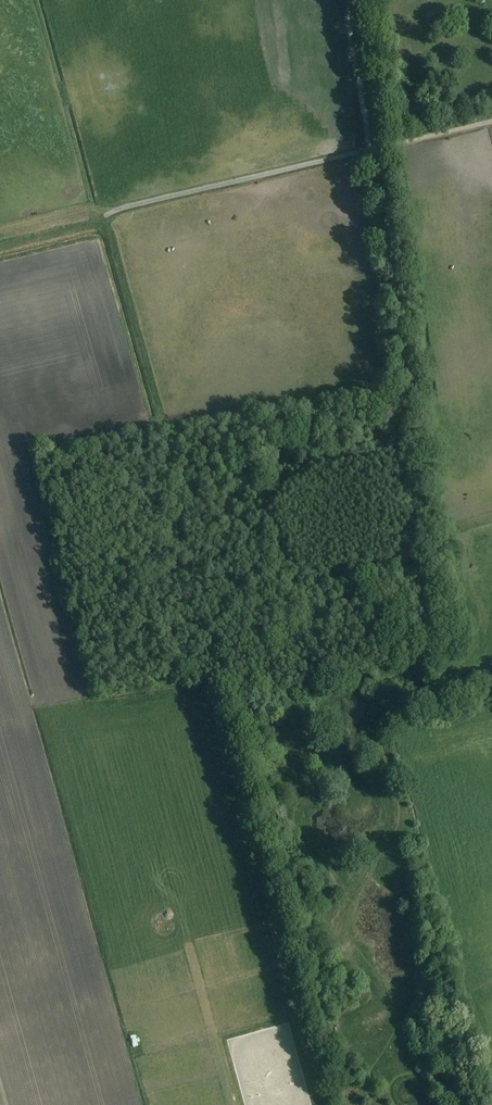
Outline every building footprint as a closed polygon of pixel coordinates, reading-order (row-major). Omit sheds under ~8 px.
[(292,11),(303,11),(302,0),(291,0),(292,11)]
